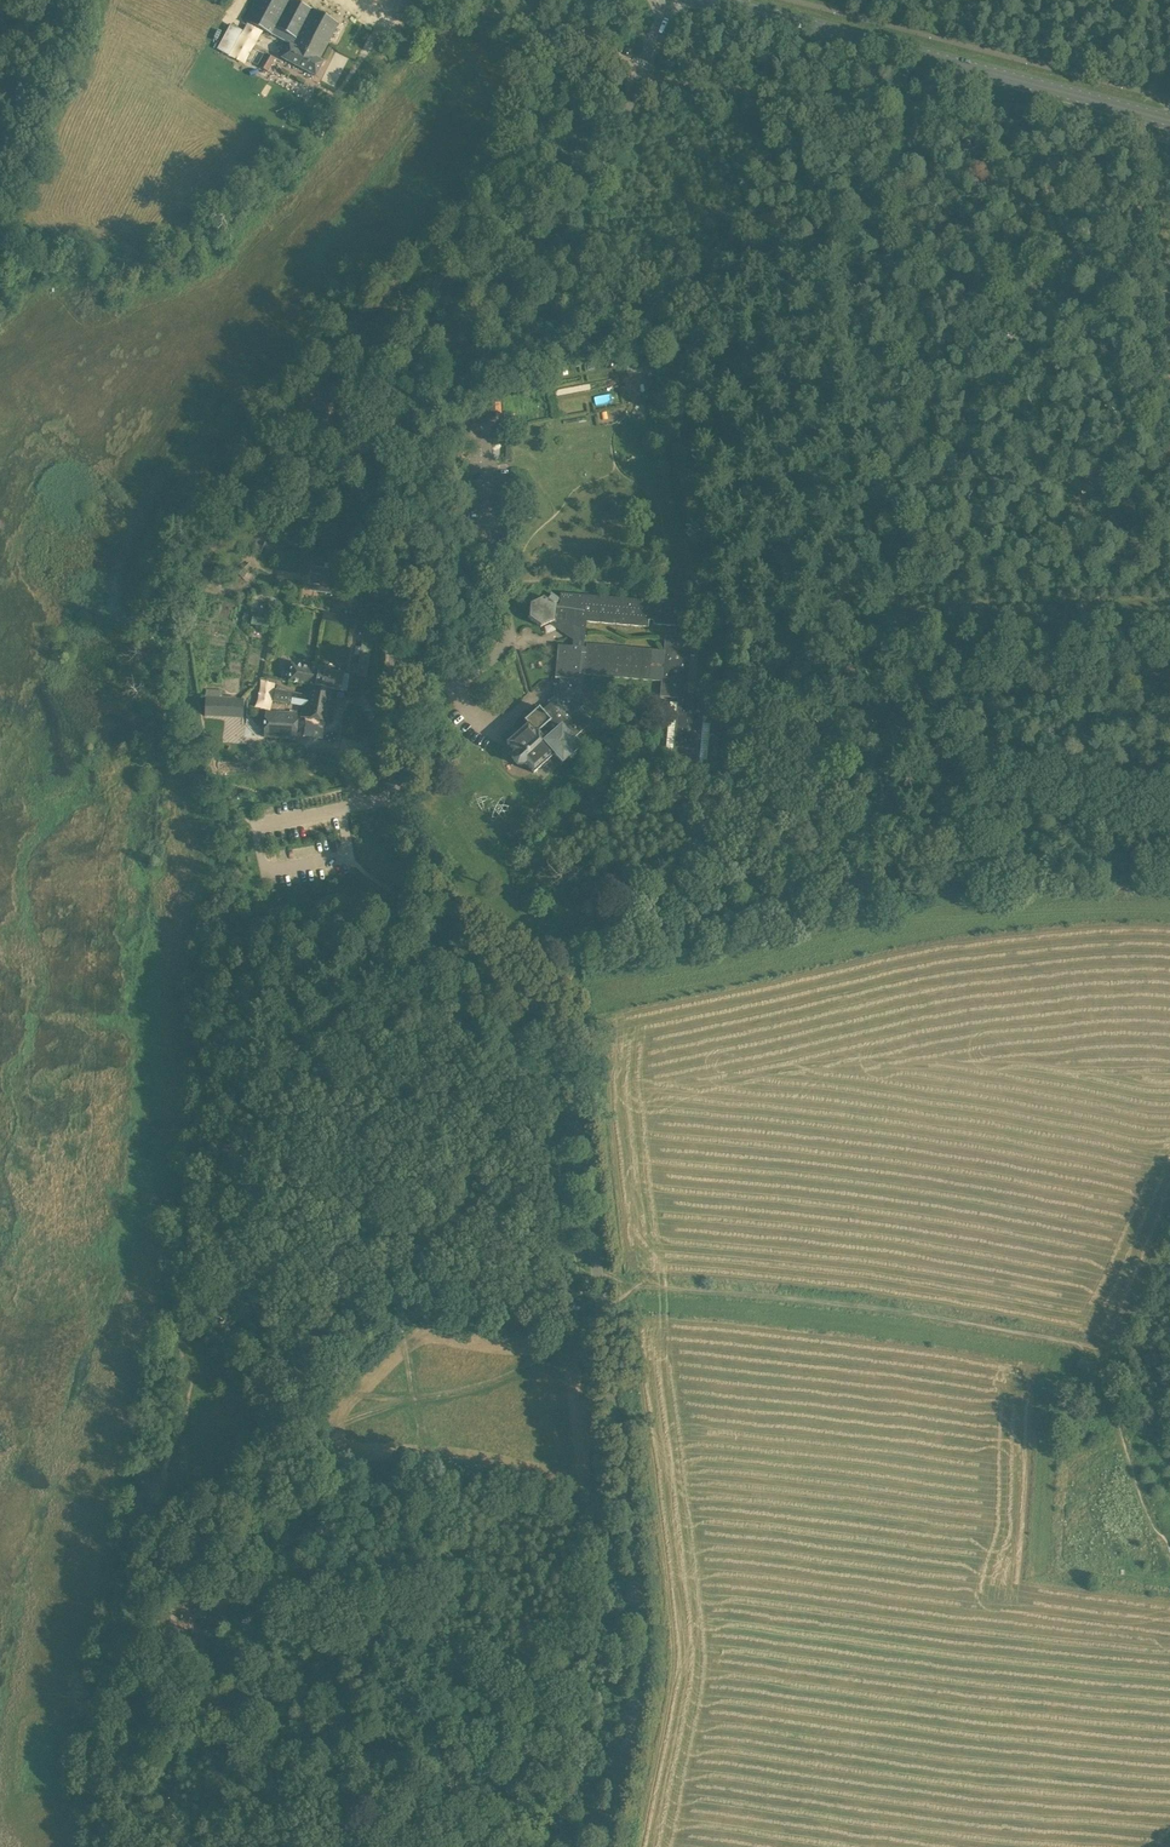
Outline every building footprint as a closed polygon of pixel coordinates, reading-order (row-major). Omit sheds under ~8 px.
[(315,76),(322,62),(319,60),(338,23),(294,0),(256,0),(245,21),(272,34),(275,27),(296,39),(293,46),(289,44),(281,57),(315,76)] [(226,33),(237,39),(241,31),(230,25),(226,33)] [(259,67),(269,72),(276,59),(266,54),(259,67)] [(633,370),(647,367),(645,356),(631,359),(633,370)] [(552,470),(552,480),(562,479),(561,470),(552,470)] [(540,709),(538,708),(524,720),(527,724),(507,743),(514,751),(513,752),(511,760),(517,765),(524,765),(526,764),(533,773),(553,755),(562,764),(582,747),(576,741),(577,740),(575,737),(592,721),(592,720),(600,714),(598,712),(610,701),(599,690),(600,687),(582,686),(583,676),(661,683),(660,697),(678,699),(673,757),(699,760),(704,695),(687,693),(692,639),(680,638),(681,621),(687,621),(688,606),(683,606),(683,600),(655,598),(655,605),(650,604),(650,600),(560,593),(560,603),(555,606),(543,598),(530,604),(529,618),(540,626),(548,622),(572,640),(572,646),(558,645),(555,677),(553,696),(540,709)] [(353,619),(326,613),(324,619),(352,625),(353,619)] [(268,628),(270,619),(252,616),(250,625),(256,626),(256,627),(256,628),(257,629),(258,629),(259,630),(260,630),(261,629),(262,629),(262,628),(263,628),(263,627),(268,628)] [(362,641),(372,642),(375,625),(365,623),(362,641)] [(369,660),(372,642),(362,641),(359,659),(369,660)] [(369,660),(359,659),(356,676),(366,678),(369,660)] [(312,686),(316,668),(291,664),(288,681),(305,684),(303,694),(301,706),(299,717),(331,722),(337,690),(312,686)] [(343,673),(316,668),(312,686),(337,690),(346,692),(349,675),(343,674),(343,673)] [(223,690),(206,689),(204,717),(243,718),(244,699),(222,698),(223,690)] [(292,692),(275,689),(273,701),(290,704),(292,692)] [(645,735),(649,706),(645,706),(647,691),(639,690),(633,734),(645,735)] [(301,706),(303,694),(292,692),(290,704),(301,706)] [(263,738),(296,740),(297,713),(265,711),(248,710),(247,727),(264,729),(263,738)]
